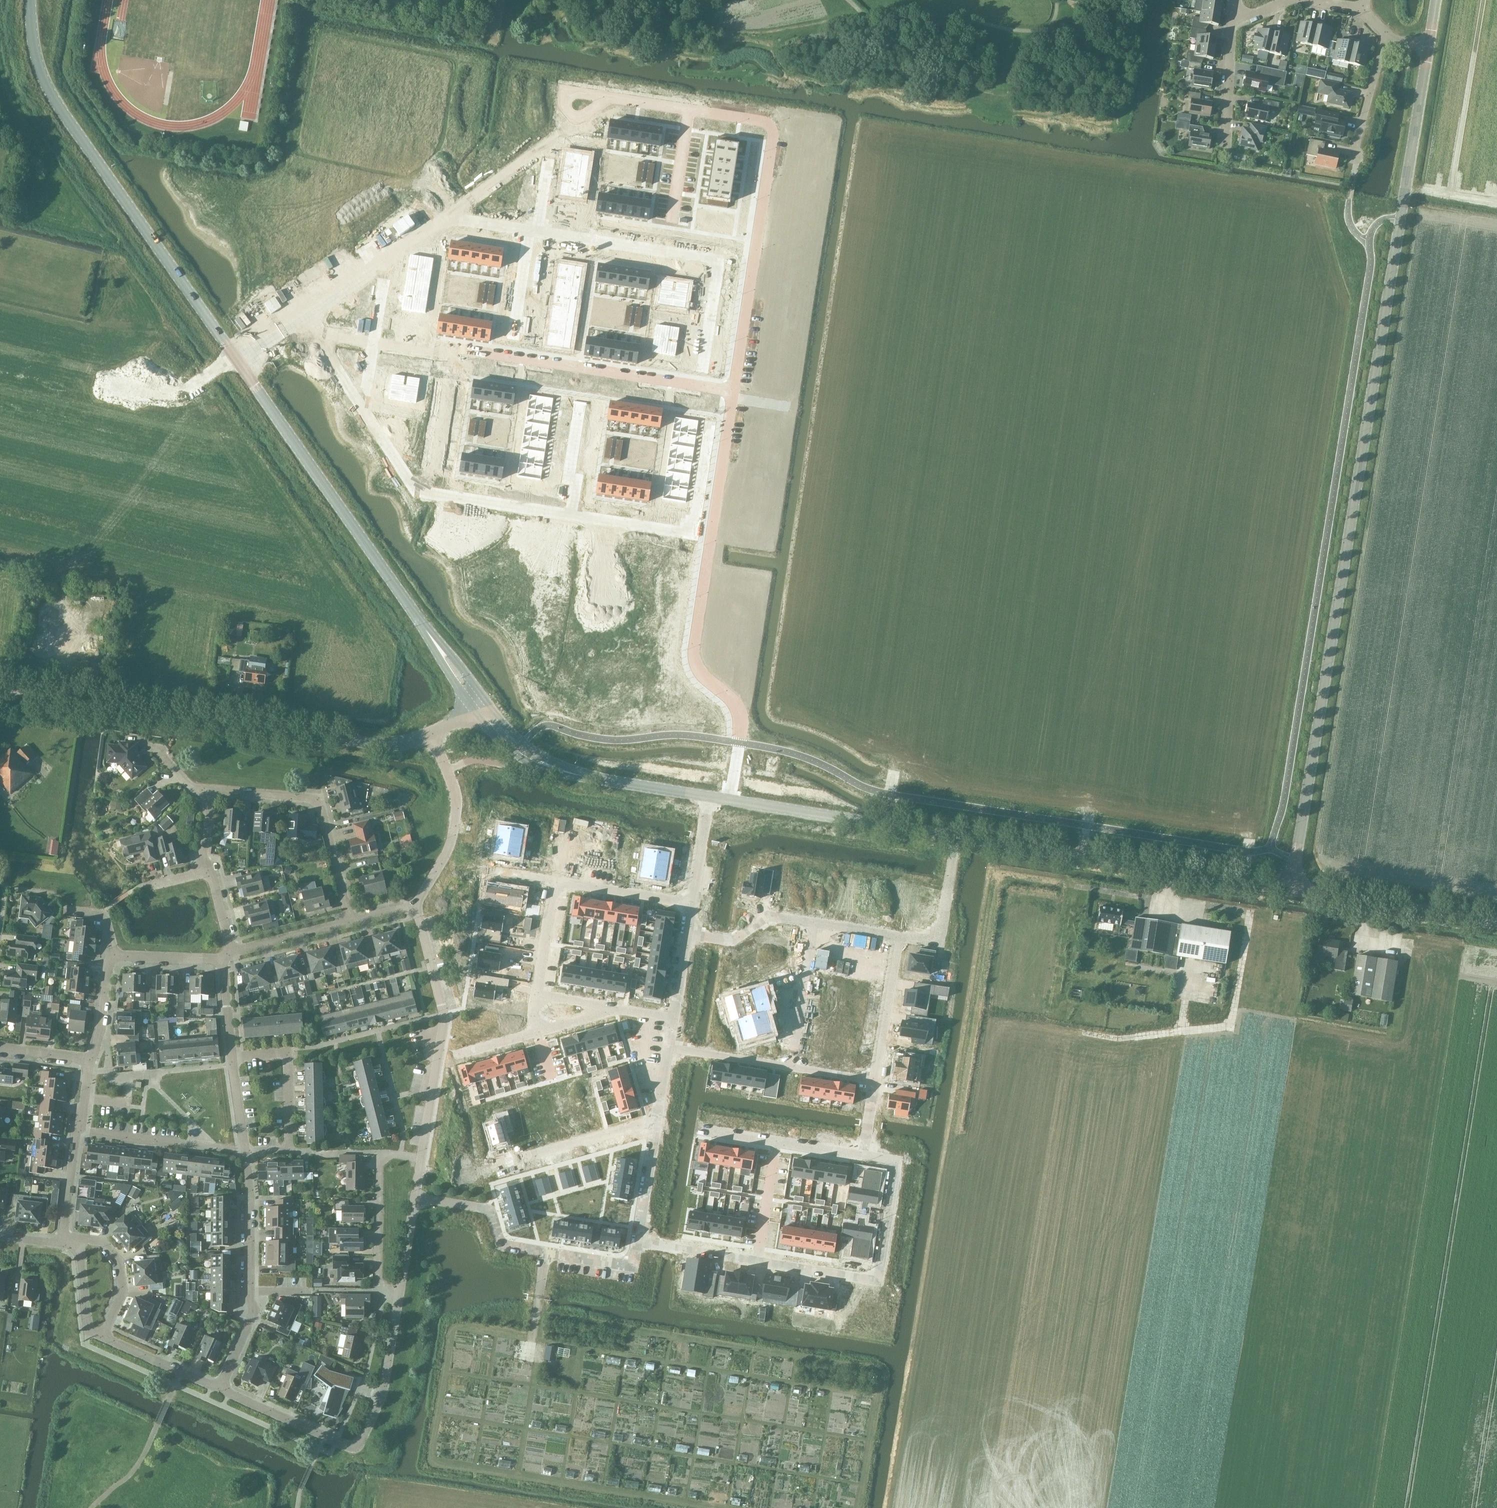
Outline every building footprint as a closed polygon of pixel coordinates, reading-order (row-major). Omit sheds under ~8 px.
[(1068,10),(1078,10),(1078,0),(1068,0),(1068,10)] [(1208,0),(1196,0),(1195,5),(1201,6),(1201,12),(1220,15),(1221,4),(1208,2),(1208,0)] [(1218,26),(1220,15),(1201,12),(1200,18),(1193,17),(1191,28),(1203,30),(1204,24),(1218,26)] [(115,32),(127,33),(128,14),(117,13),(115,32)] [(1311,46),(1317,23),(1311,21),(1310,24),(1300,22),(1296,43),(1311,46)] [(1323,24),(1317,23),(1311,46),(1327,50),(1332,29),(1322,27),(1323,24)] [(1203,35),(1203,30),(1191,28),(1190,38),(1196,39),(1195,45),(1214,48),(1216,37),(1203,35)] [(1254,35),(1253,41),(1255,42),(1253,50),(1258,51),(1256,58),(1265,60),(1267,53),(1269,53),(1274,30),(1268,28),(1267,31),(1258,29),(1256,35),(1254,35)] [(1274,30),(1269,53),(1284,57),(1289,36),(1279,34),(1280,31),(1274,30)] [(1348,64),(1354,40),(1348,39),(1347,42),(1337,40),(1333,60),(1348,64)] [(1360,42),(1354,40),(1348,64),(1364,67),(1368,47),(1359,45),(1360,42)] [(1213,59),(1214,48),(1195,45),(1194,52),(1188,51),(1186,61),(1198,63),(1199,57),(1213,59)] [(1201,64),(1189,62),(1187,69),(1194,70),(1191,86),(1210,89),(1212,72),(1200,70),(1201,64)] [(1243,77),(1242,85),(1243,86),(1243,88),(1265,92),(1267,84),(1283,87),(1286,72),(1281,71),(1263,67),(1261,75),(1246,72),(1244,78),(1243,77)] [(1306,70),(1305,75),(1322,79),(1324,74),(1306,70)] [(1338,84),(1320,80),(1317,93),(1328,96),(1327,103),(1348,108),(1351,93),(1337,90),(1338,84)] [(1200,94),(1188,92),(1187,99),(1191,100),(1189,113),(1209,116),(1211,102),(1199,101),(1200,94)] [(1277,112),(1279,103),(1263,100),(1262,106),(1248,103),(1245,117),(1265,122),(1267,110),(1277,112)] [(1298,106),(1297,114),(1312,117),(1314,109),(1298,106)] [(1312,124),(1311,130),(1319,132),(1319,131),(1327,133),(1326,136),(1339,139),(1340,136),(1342,136),(1345,122),(1337,121),(1338,115),(1318,110),(1315,123),(1314,125),(1312,124)] [(244,115),(242,124),(251,126),(253,116),(244,115)] [(610,122),(608,139),(618,141),(621,123),(610,122)] [(621,123),(618,141),(628,142),(631,125),(621,123)] [(631,125),(628,142),(638,144),(641,127),(631,125)] [(1208,149),(1210,135),(1200,133),(1201,127),(1189,125),(1188,132),(1191,132),(1188,146),(1208,149)] [(1252,130),(1243,128),(1239,145),(1250,147),(1250,149),(1257,151),(1259,143),(1262,144),(1266,128),(1253,125),(1252,130)] [(641,127),(638,144),(649,145),(651,128),(641,127)] [(651,128),(649,145),(659,147),(662,130),(651,128)] [(1335,169),(1338,153),(1323,150),(1325,143),(1309,139),(1306,155),(1317,157),(1315,165),(1335,169)] [(715,142),(713,153),(725,155),(727,144),(725,144),(721,143),(717,142),(715,142)] [(727,144),(725,155),(737,157),(738,146),(737,145),(733,145),(729,144),(727,144)] [(565,153),(563,167),(587,171),(590,157),(580,155),(576,154),(572,154),(568,153),(565,153)] [(713,153),(712,165),(723,166),(725,155),(713,153)] [(725,155),(723,166),(735,168),(737,157),(725,155)] [(712,165),(710,176),(721,178),(723,166),(712,165)] [(723,166),(721,178),(733,180),(735,168),(723,166)] [(563,167),(561,181),(585,185),(587,171),(563,167)] [(710,176),(708,188),(720,190),(721,178),(710,176)] [(721,178),(720,190),(731,191),(733,180),(721,178)] [(561,181),(559,196),(561,196),(565,197),(569,197),(573,198),(583,200),(585,185),(561,181)] [(708,188),(706,199),(708,200),(712,200),(716,201),(718,201),(720,190),(708,188)] [(720,190),(718,201),(720,201),(724,202),(728,203),(730,203),(731,191),(720,190)] [(599,195),(596,213),(607,214),(610,197),(599,195)] [(610,197),(607,214),(617,216),(620,198),(610,197)] [(620,198),(617,216),(627,217),(630,200),(620,198)] [(630,200),(627,217),(637,219),(640,202),(630,200)] [(640,202),(637,219),(647,221),(650,203),(640,202)] [(451,243),(449,260),(459,262),(462,245),(451,243)] [(462,245),(459,262),(469,264),(472,246),(462,245)] [(472,246),(469,264),(479,265),(482,248),(472,246)] [(482,248),(479,265),(489,267),(492,249),(482,248)] [(492,249),(489,267),(500,268),(503,251),(492,249)] [(410,255),(407,269),(432,273),(434,259),(426,257),(422,257),(418,256),(414,256),(410,255)] [(558,264),(556,278),(580,281),(583,268),(579,267),(574,267),(570,266),(566,265),(562,265),(558,264)] [(599,266),(596,283),(606,285),(609,267),(599,266)] [(609,267),(606,285),(616,286),(619,269),(609,267)] [(407,269),(405,283),(430,287),(432,273),(407,269)] [(619,269),(616,286),(626,288),(629,270),(619,269)] [(629,270),(626,288),(636,289),(639,272),(629,270)] [(639,272),(636,289),(647,291),(650,274),(639,272)] [(556,278),(554,291),(578,295),(580,281),(556,278)] [(661,280),(657,305),(671,307),(675,283),(661,280)] [(405,283),(403,296),(428,300),(430,287),(405,283)] [(675,283),(671,307),(685,309),(689,285),(675,283)] [(554,291),(552,305),(576,309),(578,295),(554,291)] [(403,296),(401,310),(402,310),(406,311),(410,311),(414,312),(418,313),(425,314),(428,300),(403,296)] [(552,305),(550,319),(574,322),(576,309),(552,305)] [(440,316),(437,334),(448,335),(451,318),(440,316)] [(451,318),(448,335),(458,337),(461,319),(451,318)] [(461,319),(458,337),(468,338),(471,321),(461,319)] [(550,319),(548,332),(572,336),(574,322),(550,319)] [(471,321),(468,338),(478,340),(481,323),(471,321)] [(481,323),(478,340),(488,342),(491,324),(481,323)] [(655,324),(653,339),(677,342),(680,328),(676,328),(666,326),(655,324)] [(548,332),(545,346),(550,347),(554,347),(558,348),(562,348),(566,349),(570,350),(572,336),(548,332)] [(587,339),(584,356),(595,358),(598,341),(587,339)] [(653,339),(651,353),(675,356),(677,342),(653,339)] [(598,341),(595,358),(605,360),(608,342),(598,341)] [(608,342),(605,360),(615,361),(618,344),(608,342)] [(618,344),(615,361),(625,363),(628,345),(618,344)] [(628,345),(625,363),(635,364),(638,347),(628,345)] [(390,389),(388,399),(402,401),(406,377),(392,375),(391,378),(391,383),(390,389)] [(406,377),(402,401),(416,403),(418,393),(419,388),(420,382),(420,379),(406,377)] [(474,382),(471,399),(482,401),(484,384),(474,382)] [(484,384),(482,401),(492,402),(494,385),(484,384)] [(494,385),(492,402),(502,404),(505,387),(494,385)] [(505,387),(502,404),(512,406),(515,388),(505,387)] [(529,395),(527,409),(551,413),(553,399),(549,398),(545,398),(541,397),(537,396),(533,396),(529,395)] [(610,403),(608,420),(618,422),(621,405),(610,403)] [(621,405),(618,422),(628,424),(631,406),(621,405)] [(631,406),(628,424),(638,425),(641,408),(631,406)] [(641,408),(638,425),(648,427),(651,409),(641,408)] [(527,409),(525,422),(549,426),(551,413),(527,409)] [(651,409),(648,427),(659,428),(661,411),(651,409)] [(674,417),(672,431),(696,435),(698,421),(694,421),(690,420),(686,419),(682,419),(678,418),(674,417)] [(525,422),(523,436),(547,440),(549,426),(525,422)] [(672,431),(670,445),(694,449),(696,435),(672,431)] [(523,436),(521,449),(545,453),(547,440),(523,436)] [(670,445),(668,458),(692,462),(694,449),(670,445)] [(521,449),(519,463),(543,466),(545,453),(521,449)] [(463,455),(460,473),(470,474),(473,457),(463,455)] [(473,457),(470,474),(480,476),(483,459),(473,457)] [(668,458),(666,472),(690,475),(692,462),(668,458)] [(483,459),(480,476),(490,478),(493,460),(483,459)] [(493,460),(490,478),(501,479),(504,462),(493,460)] [(519,463),(516,477),(520,478),(525,478),(529,479),(533,480),(537,480),(541,481),(543,466),(519,463)] [(666,472),(664,485),(688,489),(690,475),(666,472)] [(599,477),(596,494),(607,495),(609,478),(599,477)] [(609,478),(607,495),(617,497),(620,480),(609,478)] [(620,480),(617,497),(627,499),(630,481),(620,480)] [(630,481),(627,499),(637,500),(640,483),(630,481)] [(640,483),(637,500),(647,502),(650,484),(640,483)] [(664,485),(661,499),(665,500),(669,501),(674,501),(678,502),(682,503),(686,503),(688,489),(664,485)] [(243,625),(233,624),(231,636),(242,637),(243,625)] [(220,657),(217,673),(228,675),(228,674),(235,675),(236,671),(239,671),(240,662),(230,660),(230,658),(220,657)] [(240,662),(239,672),(245,673),(244,682),(264,685),(266,670),(265,670),(266,660),(256,658),(256,660),(250,659),(250,661),(240,660),(240,662)] [(32,757),(35,754),(28,744),(16,754),(25,764),(32,758),(32,757)] [(137,758),(138,758),(137,756),(136,756),(136,745),(120,744),(120,747),(109,746),(108,762),(118,763),(132,778),(144,767),(137,758)] [(1,783),(0,783),(0,790),(4,786),(4,787),(4,786),(10,793),(32,774),(10,750),(0,759),(0,782),(1,783)] [(353,784),(352,781),(334,777),(337,788),(336,788),(342,813),(349,812),(351,818),(364,814),(362,808),(360,809),(353,784)] [(165,798),(164,799),(157,792),(153,796),(147,790),(135,801),(145,811),(148,812),(154,819),(160,814),(160,811),(170,802),(165,798)] [(122,803),(111,802),(110,810),(121,811),(122,803)] [(244,840),(246,827),(239,826),(240,812),(225,810),(223,833),(232,834),(232,839),(244,840)] [(405,819),(403,812),(393,815),(395,821),(405,819)] [(275,844),(277,820),(270,819),(271,814),(255,813),(254,832),(260,833),(260,843),(275,844)] [(299,817),(290,816),(288,838),(305,839),(315,840),(316,826),(306,826),(306,817),(305,817),(305,816),(299,815),(299,817)] [(173,823),(167,816),(158,824),(164,831),(173,823)] [(353,856),(377,850),(373,835),(371,835),(368,822),(353,826),(357,839),(349,841),(353,856)] [(498,826),(496,840),(509,842),(511,828),(498,826)] [(402,834),(408,843),(419,837),(413,827),(402,834)] [(511,828),(509,842),(521,844),(524,830),(511,828)] [(147,863),(156,860),(149,833),(120,841),(125,857),(144,852),(147,863)] [(52,850),(61,851),(62,835),(54,834),(52,850)] [(170,867),(185,863),(179,843),(167,846),(164,838),(157,840),(161,855),(166,854),(170,867)] [(496,840),(494,855),(506,857),(509,842),(496,840)] [(509,842),(506,857),(519,859),(521,844),(509,842)] [(645,849),(642,864),(655,866),(657,852),(645,849)] [(657,852),(655,866),(667,868),(670,854),(657,852)] [(274,856),(261,855),(261,865),(273,865),(274,856)] [(379,862),(377,856),(365,859),(367,865),(379,862)] [(282,863),(276,858),(274,861),(274,866),(280,866),(282,863)] [(642,864),(640,879),(652,881),(655,866),(642,864)] [(655,866),(652,881),(665,883),(667,868),(655,866)] [(744,882),(742,894),(747,895),(747,896),(761,898),(762,893),(769,894),(773,872),(764,870),(764,876),(751,874),(749,883),(744,882)] [(778,871),(776,883),(782,884),(780,895),(792,897),(795,876),(784,875),(784,872),(778,871)] [(264,885),(265,883),(264,882),(263,880),(262,880),(260,880),(258,873),(236,879),(238,889),(242,888),(244,897),(263,892),(262,886),(263,885),(264,885)] [(387,885),(387,883),(387,881),(386,880),(385,880),(384,879),(383,879),(381,873),(358,879),(361,889),(365,888),(367,897),(386,892),(384,886),(386,886),(387,885)] [(795,876),(792,897),(803,899),(805,888),(811,889),(813,876),(807,875),(806,878),(795,876)] [(817,877),(815,890),(821,891),(820,901),(831,903),(835,883),(823,881),(824,878),(817,877)] [(486,891),(484,903),(486,903),(486,901),(516,906),(516,907),(519,908),(519,905),(517,904),(519,894),(521,894),(521,891),(495,887),(495,883),(487,881),(487,882),(490,882),(489,886),(490,887),(489,891),(486,890),(486,891)] [(835,883),(831,903),(843,905),(845,894),(851,895),(853,883),(846,882),(846,885),(835,883)] [(307,912),(329,907),(327,897),(323,898),(321,888),(302,893),(303,900),(302,900),(301,901),(301,903),(301,904),(301,905),(303,906),(304,906),(305,906),(307,912)] [(40,899),(22,897),(19,917),(29,919),(35,927),(52,914),(40,899)] [(574,898),(571,916),(582,918),(585,900),(574,898)] [(585,900),(582,918),(593,920),(596,902),(585,900)] [(272,914),(272,912),(272,910),(271,909),(269,909),(268,909),(266,902),(243,908),(246,918),(249,917),(252,926),(271,921),(269,915),(271,914),(272,914)] [(596,902),(593,920),(604,921),(607,904),(596,902)] [(607,904),(604,921),(614,923),(617,905),(607,904)] [(617,905),(614,923),(625,925),(628,907),(617,905)] [(1120,926),(1121,919),(1123,910),(1100,906),(1097,922),(1120,926)] [(628,907),(625,925),(636,926),(639,909),(628,907)] [(657,911),(655,921),(673,924),(675,913),(657,911)] [(482,917),(480,929),(486,930),(485,933),(484,932),(483,940),(500,943),(501,935),(500,935),(501,932),(502,932),(504,917),(491,915),(491,918),(482,917)] [(1230,932),(1136,917),(1131,949),(1225,964),(1230,932)] [(525,918),(523,930),(530,931),(532,919),(525,918)] [(76,928),(74,941),(94,944),(96,933),(94,933),(95,929),(90,929),(91,923),(71,921),(71,927),(76,928)] [(655,921),(653,932),(671,935),(673,924),(655,921)] [(45,926),(44,939),(51,940),(53,927),(45,926)] [(395,932),(384,935),(389,955),(400,952),(401,957),(407,956),(404,944),(399,945),(395,932)] [(653,932),(652,943),(670,946),(671,935),(653,932)] [(389,955),(384,935),(373,938),(376,950),(371,952),(374,964),(380,963),(380,962),(382,961),(383,959),(383,957),(389,955)] [(36,938),(17,936),(16,943),(9,942),(7,955),(27,958),(28,950),(35,950),(36,938)] [(1340,942),(1338,942),(1321,939),(1318,953),(1337,957),(1335,969),(1344,971),(1348,951),(1338,949),(1340,942)] [(93,954),(94,944),(74,941),(73,954),(67,954),(66,960),(86,963),(86,957),(91,958),(92,954),(93,954)] [(368,966),(374,964),(371,952),(366,953),(363,941),(351,944),(357,967),(368,964),(368,966)] [(652,943),(650,953),(668,956),(670,946),(652,943)] [(344,959),(338,960),(341,972),(347,971),(347,970),(357,967),(351,944),(340,946),(344,959)] [(479,953),(477,968),(498,971),(500,956),(497,956),(498,949),(485,947),(484,954),(479,953)] [(935,951),(935,956),(942,957),(943,949),(936,948),(935,951)] [(336,974),(341,972),(338,960),(333,961),(330,949),(319,952),(324,972),(325,976),(336,973),(336,974)] [(910,955),(907,971),(929,975),(931,960),(934,960),(935,951),(920,949),(918,957),(910,955)] [(324,972),(319,952),(308,955),(311,967),(305,968),(309,981),(314,979),(313,974),(324,972)] [(650,953),(648,964),(666,967),(668,956),(650,953)] [(1398,962),(1377,959),(1357,956),(1351,995),(1392,1002),(1398,962)] [(297,957),(286,960),(291,980),(298,978),(299,983),(309,981),(305,968),(300,970),(297,957)] [(273,977),(276,989),(276,991),(293,987),(291,980),(286,960),(275,963),(278,975),(273,977)] [(72,969),(71,980),(89,983),(91,971),(87,970),(87,964),(75,963),(74,969),(72,969)] [(36,980),(38,967),(17,964),(16,972),(6,971),(5,980),(3,980),(3,986),(9,987),(9,986),(26,988),(27,979),(36,980)] [(648,964),(647,975),(664,978),(666,967),(648,964)] [(264,966),(253,969),(259,991),(265,989),(265,992),(276,989),(273,977),(267,978),(264,966)] [(563,966),(560,983),(572,985),(574,967),(563,966)] [(574,967),(572,985),(582,987),(585,969),(574,967)] [(259,991),(253,969),(242,971),(245,984),(240,985),(243,997),(249,996),(248,993),(258,990),(258,991),(259,991)] [(585,969),(582,987),(593,989),(596,971),(585,969)] [(596,971),(593,989),(604,990),(606,973),(596,971)] [(606,973),(604,990),(614,992),(617,974),(606,973)] [(617,974),(614,992),(625,994),(628,976),(617,974)] [(134,994),(134,976),(124,975),(123,993),(134,994)] [(647,975),(645,985),(663,988),(664,978),(647,975)] [(145,976),(134,976),(134,994),(144,994),(144,1002),(150,1002),(151,989),(145,989),(145,976)] [(167,995),(168,977),(157,976),(156,990),(151,989),(150,1002),(157,1002),(157,998),(167,999),(167,995)] [(407,986),(414,984),(412,976),(405,977),(407,986)] [(475,983),(473,997),(494,1001),(495,992),(502,994),(503,989),(507,989),(508,981),(479,976),(477,984),(475,983)] [(179,977),(168,977),(167,995),(178,995),(177,1003),(184,1003),(184,991),(178,990),(179,977)] [(201,996),(201,978),(190,978),(190,991),(184,991),(184,1003),(190,1003),(191,996),(201,996)] [(212,978),(201,978),(201,996),(212,996),(212,978)] [(88,995),(89,983),(71,980),(66,980),(65,992),(76,993),(75,999),(83,1000),(84,994),(88,995)] [(379,982),(373,984),(374,991),(381,989),(379,982)] [(906,990),(903,1006),(916,1008),(915,1014),(924,1016),(928,994),(933,995),(947,997),(948,989),(916,983),(915,991),(906,990)] [(645,985),(643,996),(661,999),(663,988),(645,985)] [(53,987),(45,986),(44,995),(51,996),(53,987)] [(833,987),(830,1002),(843,1004),(846,989),(833,987)] [(740,995),(724,1000),(731,1023),(736,1022),(742,1043),(773,1034),(767,1013),(772,1012),(765,988),(750,992),(750,994),(740,997),(740,995)] [(846,989),(843,1004),(856,1006),(858,991),(846,989)] [(23,1007),(25,993),(11,991),(9,1001),(1,1000),(0,1010),(0,1011),(1,1011),(0,1016),(0,1022),(15,1023),(17,1006),(23,1007)] [(399,994),(400,996),(405,1016),(417,1013),(411,991),(399,994)] [(32,994),(25,993),(23,1007),(30,1008),(32,994)] [(405,1016),(400,996),(388,999),(393,1019),(405,1016)] [(58,1011),(60,998),(53,997),(52,1010),(58,1011)] [(382,1022),(393,1019),(388,999),(376,1002),(382,1022)] [(382,1022),(376,1002),(365,1005),(370,1025),(382,1022)] [(830,1002),(828,1017),(841,1019),(843,1004),(830,1002)] [(84,1033),(86,1013),(80,1012),(81,1006),(68,1004),(67,1017),(69,1018),(68,1031),(84,1033)] [(843,1004),(841,1019),(854,1021),(856,1006),(843,1004)] [(370,1025),(365,1005),(353,1008),(358,1028),(370,1025)] [(358,1028),(353,1008),(342,1011),(347,1031),(358,1028)] [(117,1013),(117,1024),(134,1024),(135,1019),(141,1019),(141,1010),(130,1010),(129,1014),(117,1013)] [(347,1031),(342,1011),(330,1014),(335,1034),(347,1031)] [(37,1038),(40,1018),(41,1013),(33,1012),(32,1017),(28,1017),(25,1036),(37,1038)] [(335,1034),(330,1014),(319,1017),(323,1037),(335,1034)] [(302,1032),(301,1015),(290,1016),(278,1017),(266,1019),(253,1020),(243,1021),(245,1038),(255,1037),(267,1036),(280,1035),(292,1034),(302,1032)] [(903,1022),(900,1036),(912,1038),(912,1042),(923,1044),(931,1046),(935,1020),(918,1017),(916,1024),(905,1022),(903,1022)] [(52,1020),(40,1018),(37,1038),(49,1039),(52,1020)] [(161,1062),(190,1060),(219,1057),(215,1019),(205,1019),(207,1038),(188,1039),(169,1041),(167,1022),(157,1022),(158,1036),(164,1036),(165,1042),(159,1042),(161,1062)] [(139,1025),(134,1024),(117,1024),(116,1035),(126,1035),(129,1039),(139,1039),(139,1025)] [(613,1026),(603,1029),(607,1046),(618,1043),(613,1026)] [(603,1029),(592,1032),(597,1049),(607,1046),(603,1029)] [(818,1029),(816,1043),(829,1046),(831,1031),(818,1029)] [(831,1031),(829,1046),(842,1048),(844,1033),(831,1031)] [(592,1032),(582,1035),(587,1052),(597,1049),(592,1032)] [(582,1035),(571,1038),(576,1055),(587,1052),(582,1035)] [(571,1038),(561,1041),(565,1058),(576,1055),(571,1038)] [(117,1045),(118,1056),(136,1054),(135,1043),(117,1045)] [(816,1043),(814,1058),(826,1060),(829,1046),(816,1043)] [(829,1046),(826,1060),(839,1062),(842,1048),(829,1046)] [(523,1051),(512,1055),(517,1072),(527,1069),(523,1051)] [(915,1082),(918,1067),(923,1068),(925,1056),(905,1053),(904,1059),(899,1059),(898,1064),(896,1063),(894,1076),(896,1076),(895,1079),(915,1082)] [(136,1054),(118,1056),(119,1066),(132,1065),(132,1071),(146,1070),(146,1064),(140,1064),(139,1054),(136,1054)] [(512,1055),(501,1057),(506,1075),(517,1072),(512,1055)] [(501,1057),(491,1060),(496,1078),(506,1075),(501,1057)] [(371,1067),(369,1060),(354,1063),(357,1076),(373,1072),(373,1071),(380,1070),(381,1068),(380,1065),(371,1067)] [(491,1060),(481,1063),(485,1081),(496,1078),(491,1060)] [(481,1063),(470,1066),(475,1084),(485,1081),(481,1063)] [(713,1063),(710,1081),(721,1083),(724,1065),(723,1065),(713,1063)] [(28,1066),(14,1064),(13,1071),(0,1070),(0,1083),(12,1084),(13,1075),(27,1077),(28,1066)] [(321,1078),(321,1071),(321,1064),(305,1065),(305,1073),(297,1073),(297,1077),(298,1077),(305,1077),(305,1078),(321,1078)] [(724,1065),(721,1083),(732,1085),(735,1067),(724,1065)] [(470,1066),(459,1069),(464,1087),(475,1084),(470,1066)] [(625,1067),(608,1072),(611,1083),(628,1078),(625,1067)] [(735,1067),(732,1085),(742,1086),(745,1069),(735,1067)] [(745,1069),(742,1086),(753,1088),(756,1070),(745,1069)] [(756,1070),(753,1088),(764,1090),(766,1074),(767,1072),(756,1070)] [(45,1083),(44,1089),(65,1091),(66,1081),(53,1079),(54,1073),(41,1071),(40,1082),(45,1083)] [(376,1084),(375,1081),(374,1078),(383,1076),(382,1072),(380,1072),(373,1073),(373,1072),(357,1076),(360,1088),(376,1084)] [(764,1090),(763,1097),(776,1099),(780,1076),(766,1074),(764,1090)] [(322,1091),(322,1084),(321,1078),(305,1078),(305,1079),(298,1079),(297,1080),(297,1084),(305,1084),(306,1091),(322,1091)] [(628,1078),(611,1083),(614,1093),(631,1088),(628,1078)] [(801,1078),(798,1095),(809,1097),(812,1080),(801,1078)] [(812,1080),(809,1097),(820,1099),(823,1081),(812,1080)] [(823,1081),(820,1099),(830,1101),(833,1083),(823,1081)] [(833,1083),(830,1101),(842,1102),(844,1085),(845,1084),(833,1083)] [(387,1094),(387,1093),(386,1091),(378,1093),(376,1084),(360,1088),(364,1102),(379,1098),(379,1097),(386,1095),(387,1094)] [(844,1085),(842,1102),(852,1104),(855,1087),(844,1085)] [(631,1088),(614,1093),(617,1103),(634,1099),(631,1088)] [(66,1091),(65,1091),(44,1089),(43,1095),(38,1094),(37,1105),(50,1107),(50,1100),(65,1102),(66,1091)] [(889,1096),(887,1108),(895,1109),(894,1112),(903,1113),(903,1110),(909,1111),(910,1102),(914,1103),(915,1093),(896,1090),(895,1097),(889,1096)] [(919,1090),(918,1099),(925,1100),(927,1091),(919,1090)] [(322,1104),(322,1091),(306,1091),(306,1099),(297,1099),(297,1103),(298,1104),(306,1104),(322,1104)] [(389,1101),(389,1100),(388,1098),(387,1097),(379,1099),(379,1098),(364,1102),(367,1116),(383,1112),(381,1103),(389,1101)] [(634,1099),(617,1103),(620,1114),(637,1109),(634,1099)] [(24,1110),(25,1103),(8,1101),(7,1108),(24,1110)] [(562,1103),(556,1105),(559,1117),(565,1116),(568,1126),(580,1123),(574,1103),(563,1106),(562,1103)] [(322,1117),(322,1111),(322,1104),(306,1104),(306,1105),(298,1106),(297,1107),(298,1110),(306,1110),(306,1118),(322,1117)] [(49,1113),(50,1107),(37,1105),(36,1116),(41,1117),(40,1122),(61,1125),(62,1115),(49,1113)] [(542,1112),(532,1115),(537,1135),(549,1132),(546,1121),(552,1119),(548,1107),(542,1109),(542,1112)] [(370,1128),(386,1124),(385,1123),(393,1121),(393,1119),(393,1116),(384,1118),(383,1112),(367,1116),(370,1128)] [(520,1115),(513,1117),(517,1129),(523,1128),(526,1138),(537,1135),(532,1115),(521,1118),(520,1115)] [(499,1124),(488,1127),(494,1147),(505,1144),(502,1133),(508,1131),(504,1116),(497,1118),(499,1124)] [(323,1131),(323,1124),(322,1117),(306,1118),(306,1126),(298,1126),(298,1129),(299,1130),(307,1130),(307,1131),(323,1131)] [(62,1125),(61,1125),(40,1122),(39,1129),(34,1128),(33,1139),(45,1140),(46,1134),(61,1136),(62,1125)] [(389,1137),(387,1129),(395,1127),(394,1123),(393,1123),(386,1125),(386,1124),(370,1128),(373,1141),(389,1137)] [(323,1144),(323,1137),(323,1131),(307,1131),(307,1132),(299,1132),(298,1133),(298,1137),(307,1136),(307,1144),(323,1144)] [(15,1140),(0,1138),(0,1142),(0,1161),(4,1161),(5,1150),(14,1151),(15,1140)] [(45,1140),(33,1139),(32,1150),(36,1150),(36,1156),(57,1159),(58,1149),(50,1148),(51,1141),(45,1140)] [(97,1164),(100,1144),(95,1144),(95,1146),(89,1145),(87,1155),(82,1154),(80,1168),(91,1170),(92,1163),(97,1164)] [(109,1165),(111,1148),(104,1147),(105,1145),(100,1144),(97,1164),(103,1165),(102,1170),(107,1171),(108,1165),(109,1165)] [(700,1144),(697,1162),(708,1164),(711,1146),(700,1144)] [(119,1167),(121,1147),(117,1146),(117,1148),(111,1148),(109,1165),(119,1167)] [(711,1146),(708,1164),(709,1164),(719,1166),(722,1148),(711,1146),(712,1146),(711,1146)] [(130,1168),(132,1150),(126,1150),(126,1147),(121,1147),(119,1167),(124,1167),(124,1173),(129,1174),(130,1168)] [(722,1148),(719,1166),(730,1167),(733,1149),(732,1149),(732,1150),(722,1148)] [(140,1169),(143,1149),(138,1149),(138,1151),(132,1150),(130,1168),(129,1174),(134,1174),(134,1168),(140,1169)] [(147,1150),(143,1149),(140,1169),(146,1170),(145,1176),(148,1176),(148,1180),(155,1181),(156,1176),(158,1162),(152,1162),(153,1153),(147,1152),(147,1150)] [(733,1149),(730,1167),(740,1169),(743,1151),(733,1149)] [(743,1151),(740,1169),(751,1171),(754,1153),(743,1151)] [(175,1173),(177,1156),(165,1154),(164,1163),(158,1162),(157,1176),(167,1177),(168,1172),(175,1173)] [(186,1181),(187,1175),(189,1157),(188,1157),(189,1155),(183,1154),(183,1157),(177,1156),(175,1173),(182,1174),(181,1180),(186,1181)] [(364,1163),(355,1163),(356,1155),(339,1155),(339,1164),(347,1164),(346,1190),(363,1190),(364,1163)] [(58,1159),(57,1159),(36,1156),(35,1162),(30,1162),(29,1173),(42,1174),(42,1168),(56,1169),(58,1159)] [(199,1176),(201,1159),(189,1157),(187,1175),(199,1176)] [(213,1161),(213,1160),(211,1178),(210,1183),(215,1184),(215,1178),(223,1179),(223,1182),(228,1182),(228,1181),(234,1181),(233,1169),(230,1169),(231,1163),(225,1163),(225,1162),(220,1161),(220,1158),(214,1158),(213,1161)] [(210,1183),(213,1160),(201,1159),(199,1176),(206,1177),(205,1182),(210,1183)] [(279,1180),(279,1162),(278,1162),(278,1159),(272,1160),(272,1163),(266,1163),(266,1165),(258,1165),(258,1180),(279,1180)] [(617,1159),(616,1169),(624,1171),(625,1161),(617,1159)] [(793,1160),(790,1179),(801,1180),(804,1161),(793,1160)] [(625,1161),(624,1171),(632,1172),(633,1162),(625,1161)] [(804,1161),(801,1180),(812,1182),(815,1163),(804,1161)] [(291,1179),(291,1162),(279,1162),(279,1180),(291,1179)] [(303,1162),(291,1162),(291,1179),(303,1179),(303,1180),(313,1180),(312,1173),(303,1173),(303,1162)] [(815,1163),(812,1182),(823,1184),(826,1165),(815,1163)] [(826,1165),(823,1184),(833,1186),(836,1166),(826,1165)] [(836,1166),(833,1186),(844,1187),(848,1168),(836,1166)] [(616,1169),(614,1179),(622,1180),(624,1171),(616,1169)] [(858,1169),(857,1176),(863,1177),(861,1189),(880,1192),(883,1173),(858,1169)] [(624,1171),(622,1180),(630,1182),(632,1172),(624,1171)] [(96,1187),(96,1181),(79,1179),(78,1185),(96,1187)] [(614,1179),(612,1189),(621,1190),(622,1180),(614,1179)] [(622,1180),(621,1190),(629,1191),(630,1182),(622,1180)] [(121,1190),(115,1202),(122,1206),(127,1196),(133,1185),(127,1185),(117,1183),(116,1189),(121,1190)] [(141,1190),(133,1186),(127,1196),(135,1201),(141,1190)] [(516,1186),(508,1188),(510,1198),(518,1196),(516,1186)] [(849,1187),(847,1200),(863,1202),(862,1209),(867,1210),(868,1203),(877,1204),(880,1192),(861,1189),(849,1187)] [(508,1188),(500,1191),(503,1200),(510,1198),(508,1188)] [(612,1189),(611,1199),(619,1200),(621,1190),(612,1189)] [(621,1190),(619,1200),(627,1201),(629,1191),(621,1190)] [(27,1222),(30,1203),(30,1197),(13,1195),(13,1197),(11,1197),(9,1207),(18,1208),(16,1221),(27,1222)] [(518,1196),(510,1198),(513,1208),(521,1205),(518,1196)] [(30,1197),(30,1203),(27,1222),(39,1223),(40,1211),(46,1211),(48,1199),(37,1197),(30,1197)] [(199,1197),(191,1197),(191,1208),(198,1208),(199,1197)] [(91,1226),(93,1207),(86,1206),(87,1200),(77,1198),(75,1211),(81,1212),(79,1226),(87,1227),(87,1225),(91,1226)] [(183,1204),(178,1198),(169,1205),(173,1212),(183,1204)] [(212,1198),(211,1210),(229,1210),(229,1198),(212,1198)] [(510,1198),(503,1200),(505,1210),(513,1208),(510,1198)] [(94,1199),(93,1207),(91,1226),(94,1226),(94,1228),(102,1229),(103,1218),(109,1219),(111,1203),(105,1202),(105,1200),(94,1199)] [(266,1208),(266,1218),(288,1219),(288,1218),(289,1212),(293,1212),(293,1200),(280,1200),(280,1208),(266,1208)] [(363,1222),(363,1207),(348,1207),(348,1200),(334,1200),(334,1211),(342,1211),(342,1222),(363,1222)] [(521,1205),(513,1208),(516,1217),(524,1215),(521,1205)] [(513,1208),(505,1210),(508,1219),(516,1217),(513,1208)] [(229,1222),(229,1210),(211,1210),(211,1222),(229,1222)] [(114,1233),(112,1235),(118,1241),(119,1239),(121,1242),(136,1230),(142,1224),(135,1216),(134,1217),(130,1212),(120,1221),(117,1224),(120,1228),(114,1233)] [(689,1212),(686,1229),(697,1231),(697,1232),(700,1214),(689,1212)] [(700,1214),(697,1232),(708,1233),(711,1215),(700,1214)] [(524,1215),(516,1217),(519,1227),(526,1224),(524,1215)] [(711,1215),(708,1233),(719,1235),(722,1217),(711,1215)] [(516,1217),(508,1219),(511,1229),(519,1227),(516,1217)] [(722,1217),(719,1235),(729,1236),(732,1219),(722,1217)] [(293,1218),(288,1218),(288,1219),(266,1218),(266,1228),(278,1229),(278,1236),(281,1236),(293,1236),(294,1224),(293,1224),(293,1218)] [(732,1219),(729,1236),(740,1238),(743,1221),(732,1219)] [(843,1223),(841,1236),(854,1238),(872,1241),(874,1228),(864,1227),(865,1220),(860,1219),(859,1226),(843,1223)] [(229,1234),(229,1222),(211,1222),(211,1234),(229,1234)] [(554,1222),(553,1230),(562,1231),(564,1223),(554,1222)] [(564,1223),(562,1231),(572,1233),(573,1225),(564,1223)] [(123,1243),(121,1245),(127,1251),(128,1250),(129,1251),(139,1242),(143,1246),(152,1238),(148,1233),(141,1225),(136,1230),(121,1242),(123,1243)] [(573,1225),(572,1233),(582,1234),(583,1226),(573,1225)] [(583,1226),(582,1234),(592,1236),(593,1228),(583,1226)] [(782,1227),(780,1245),(791,1246),(794,1229),(782,1227)] [(362,1251),(363,1236),(358,1236),(358,1229),(329,1229),(329,1244),(340,1244),(340,1251),(362,1251)] [(601,1229),(600,1237),(610,1239),(611,1231),(601,1229)] [(794,1229),(791,1246),(801,1248),(804,1230),(794,1229)] [(553,1230),(551,1238),(561,1239),(562,1231),(553,1230)] [(804,1230),(801,1248),(812,1250),(815,1232),(804,1230)] [(562,1231),(561,1239),(571,1241),(572,1233),(562,1231)] [(611,1231),(610,1239),(620,1241),(621,1233),(611,1231)] [(815,1232),(812,1250),(823,1251),(826,1234),(815,1232)] [(572,1233),(571,1241),(581,1242),(582,1234),(572,1233)] [(229,1246),(229,1234),(211,1234),(211,1246),(229,1246)] [(582,1234),(581,1242),(590,1244),(592,1236),(582,1234)] [(826,1234),(823,1251),(834,1253),(836,1236),(826,1234)] [(296,1236),(293,1236),(281,1236),(281,1242),(266,1242),(266,1254),(287,1254),(292,1254),(292,1247),(295,1247),(296,1236)] [(184,1242),(179,1237),(175,1242),(181,1246),(184,1242)] [(600,1237),(599,1245),(609,1247),(610,1239),(600,1237)] [(846,1249),(844,1256),(869,1260),(872,1241),(854,1238),(852,1250),(846,1249)] [(610,1239),(609,1247),(619,1249),(620,1241),(610,1239)] [(211,1260),(211,1268),(229,1268),(229,1256),(213,1256),(213,1253),(205,1253),(205,1260),(211,1260)] [(287,1261),(287,1254),(266,1254),(266,1266),(278,1266),(278,1272),(295,1272),(295,1261),(287,1261)] [(134,1264),(133,1264),(134,1273),(135,1272),(135,1274),(154,1273),(162,1272),(161,1262),(160,1261),(159,1255),(146,1256),(147,1262),(134,1263),(134,1264)] [(333,1269),(341,1269),(341,1282),(354,1282),(354,1278),(362,1278),(363,1263),(348,1263),(348,1257),(333,1257),(333,1269)] [(692,1262),(688,1286),(703,1288),(702,1294),(702,1296),(712,1298),(716,1274),(709,1273),(706,1273),(708,1265),(692,1262)] [(229,1280),(229,1268),(211,1268),(211,1275),(204,1275),(204,1280),(211,1280),(229,1280)] [(136,1278),(134,1278),(135,1286),(137,1285),(137,1286),(149,1285),(150,1290),(163,1289),(162,1283),(163,1282),(162,1272),(154,1273),(135,1274),(136,1278)] [(719,1276),(716,1295),(736,1298),(740,1274),(733,1273),(733,1274),(726,1273),(726,1277),(719,1276)] [(740,1274),(736,1298),(749,1300),(756,1301),(758,1283),(752,1281),(753,1278),(746,1276),(746,1275),(740,1274)] [(766,1276),(762,1296),(764,1296),(762,1302),(795,1307),(799,1284),(798,1284),(797,1289),(787,1288),(788,1282),(788,1280),(781,1279),(781,1278),(774,1277),(766,1276)] [(18,1307),(19,1300),(38,1303),(39,1295),(34,1295),(35,1282),(21,1280),(19,1295),(12,1294),(11,1306),(18,1307)] [(231,1280),(229,1280),(211,1280),(211,1292),(229,1292),(231,1292),(231,1280)] [(798,1289),(796,1305),(815,1308),(819,1285),(810,1283),(810,1286),(805,1285),(804,1289),(798,1289)] [(819,1285),(815,1308),(835,1312),(838,1295),(832,1294),(832,1290),(827,1289),(828,1286),(819,1285)] [(841,1292),(838,1307),(844,1308),(845,1302),(851,1303),(851,1301),(857,1302),(857,1304),(881,1307),(883,1290),(860,1286),(858,1297),(852,1296),(852,1293),(841,1292)] [(229,1305),(229,1292),(211,1292),(211,1304),(210,1304),(210,1308),(219,1312),(227,1312),(227,1305),(229,1305)] [(369,1309),(369,1296),(341,1295),(340,1303),(346,1304),(346,1318),(363,1318),(363,1309),(369,1309)] [(133,1298),(130,1306),(132,1306),(131,1309),(155,1320),(159,1310),(158,1309),(161,1304),(149,1299),(147,1304),(135,1299),(133,1298)] [(277,1301),(272,1311),(295,1321),(302,1305),(290,1300),(287,1306),(277,1301)] [(197,1306),(186,1301),(181,1311),(187,1315),(191,1308),(195,1310),(197,1306)] [(180,1310),(172,1307),(169,1315),(176,1318),(180,1310)] [(35,1308),(34,1322),(41,1323),(43,1309),(35,1308)] [(128,1311),(124,1318),(126,1319),(137,1325),(135,1330),(133,1335),(143,1340),(145,1335),(147,1335),(149,1329),(150,1330),(155,1320),(131,1309),(129,1312),(128,1311)] [(295,1321),(272,1311),(268,1321),(278,1326),(276,1331),(288,1336),(295,1321)] [(323,1319),(321,1311),(313,1313),(314,1320),(323,1319)] [(299,1314),(295,1324),(302,1326),(305,1317),(299,1314)] [(187,1350),(195,1332),(190,1329),(190,1328),(189,1326),(188,1325),(187,1325),(186,1325),(185,1326),(184,1327),(178,1324),(168,1345),(177,1349),(179,1346),(187,1350)] [(357,1359),(361,1339),(355,1338),(357,1330),(341,1327),(339,1335),(346,1336),(342,1356),(357,1359)] [(217,1341),(218,1340),(217,1339),(216,1337),(215,1337),(214,1337),(212,1337),(211,1339),(205,1336),(196,1358),(205,1362),(206,1358),(215,1362),(223,1344),(217,1341)] [(298,1345),(292,1342),(289,1348),(295,1351),(298,1345)] [(545,1346),(543,1360),(554,1362),(557,1348),(545,1346)] [(270,1379),(277,1364),(263,1358),(260,1364),(251,1359),(248,1366),(247,1366),(245,1372),(246,1372),(242,1379),(257,1386),(263,1376),(270,1379)] [(683,1368),(683,1360),(673,1359),(673,1368),(683,1368)] [(287,1376),(278,1396),(292,1402),(300,1383),(306,1386),(312,1373),(314,1367),(304,1362),(301,1369),(299,1374),(287,1369),(284,1375),(287,1376)] [(700,1371),(701,1363),(692,1362),(691,1369),(700,1371)] [(349,1390),(352,1379),(329,1372),(322,1366),(315,1376),(331,1388),(327,1403),(322,1402),(319,1409),(324,1412),(323,1414),(336,1418),(341,1409),(341,1406),(348,1390),(349,1390)] [(561,1418),(559,1425),(570,1427),(571,1420),(561,1418)] [(638,1437),(647,1439),(648,1432),(639,1431),(638,1437)] [(681,1437),(680,1445),(693,1446),(693,1438),(681,1437)] [(702,1441),(701,1447),(713,1450),(714,1445),(702,1441)] [(801,1463),(803,1446),(788,1444),(786,1455),(792,1455),(791,1461),(801,1463)] [(658,1448),(658,1458),(670,1459),(670,1448),(658,1448)] [(631,1473),(631,1481),(642,1482),(642,1474),(631,1473)] [(817,1475),(803,1475),(803,1491),(817,1491),(817,1475)] [(859,1486),(860,1478),(844,1478),(844,1486),(859,1486)]
